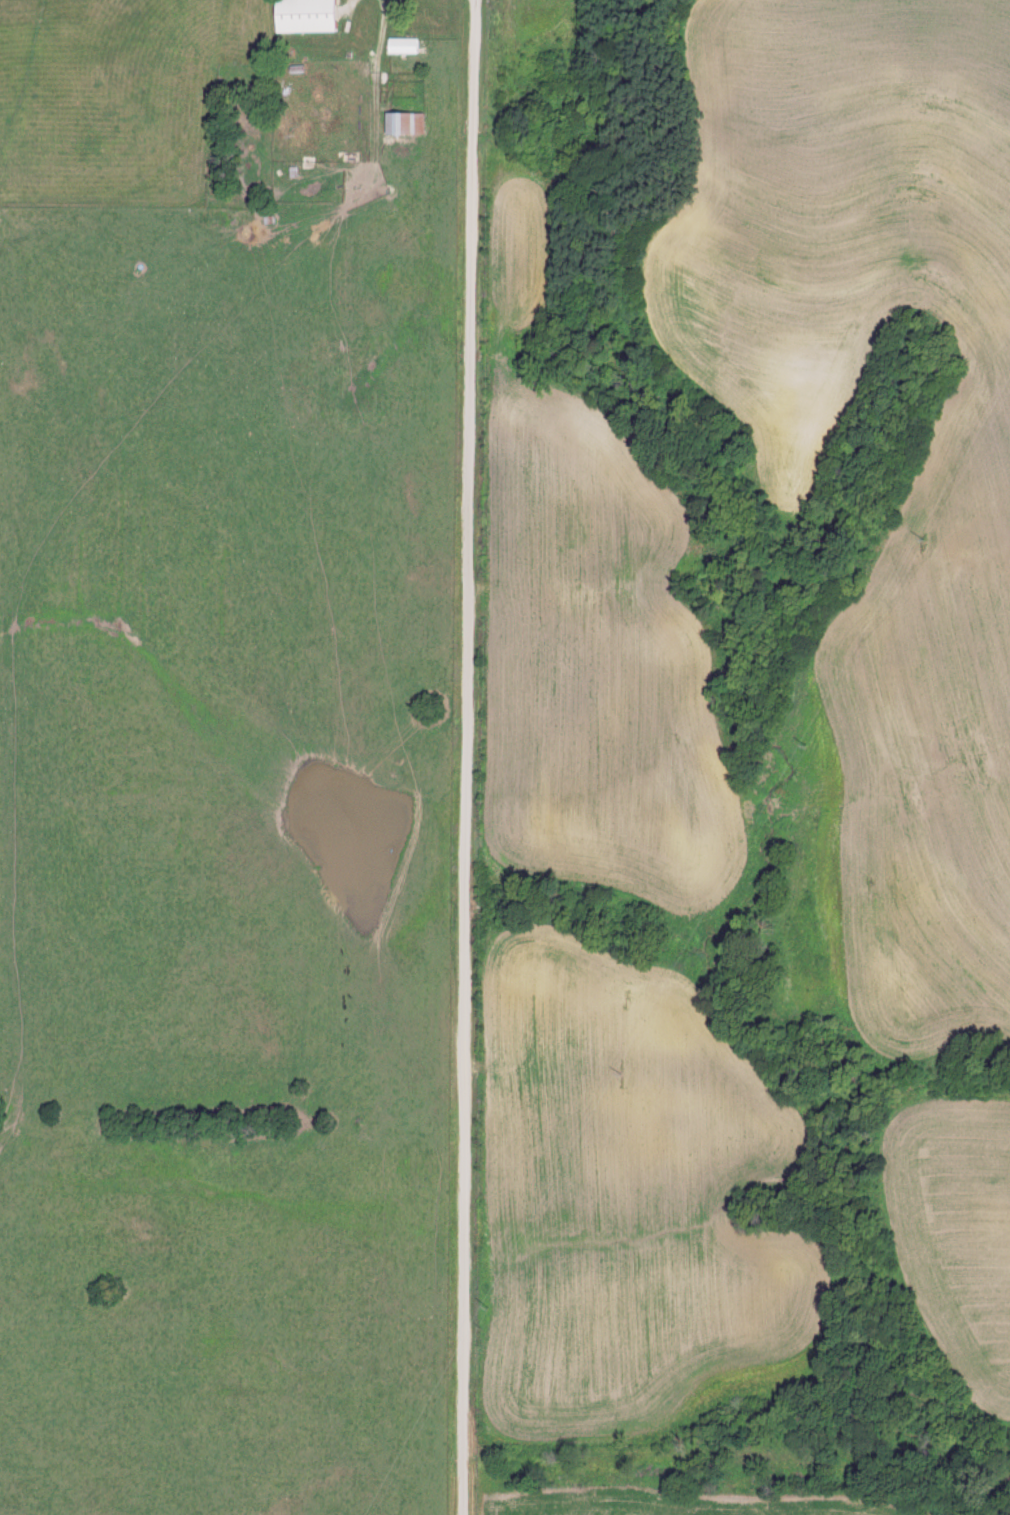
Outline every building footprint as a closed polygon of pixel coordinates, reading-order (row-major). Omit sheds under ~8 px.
[(332,0),(272,0),(272,31),(332,31),(332,0)] [(417,36),(386,36),(386,52),(417,52),(417,36)] [(422,111),(383,111),(383,133),(422,133),(422,111)]
